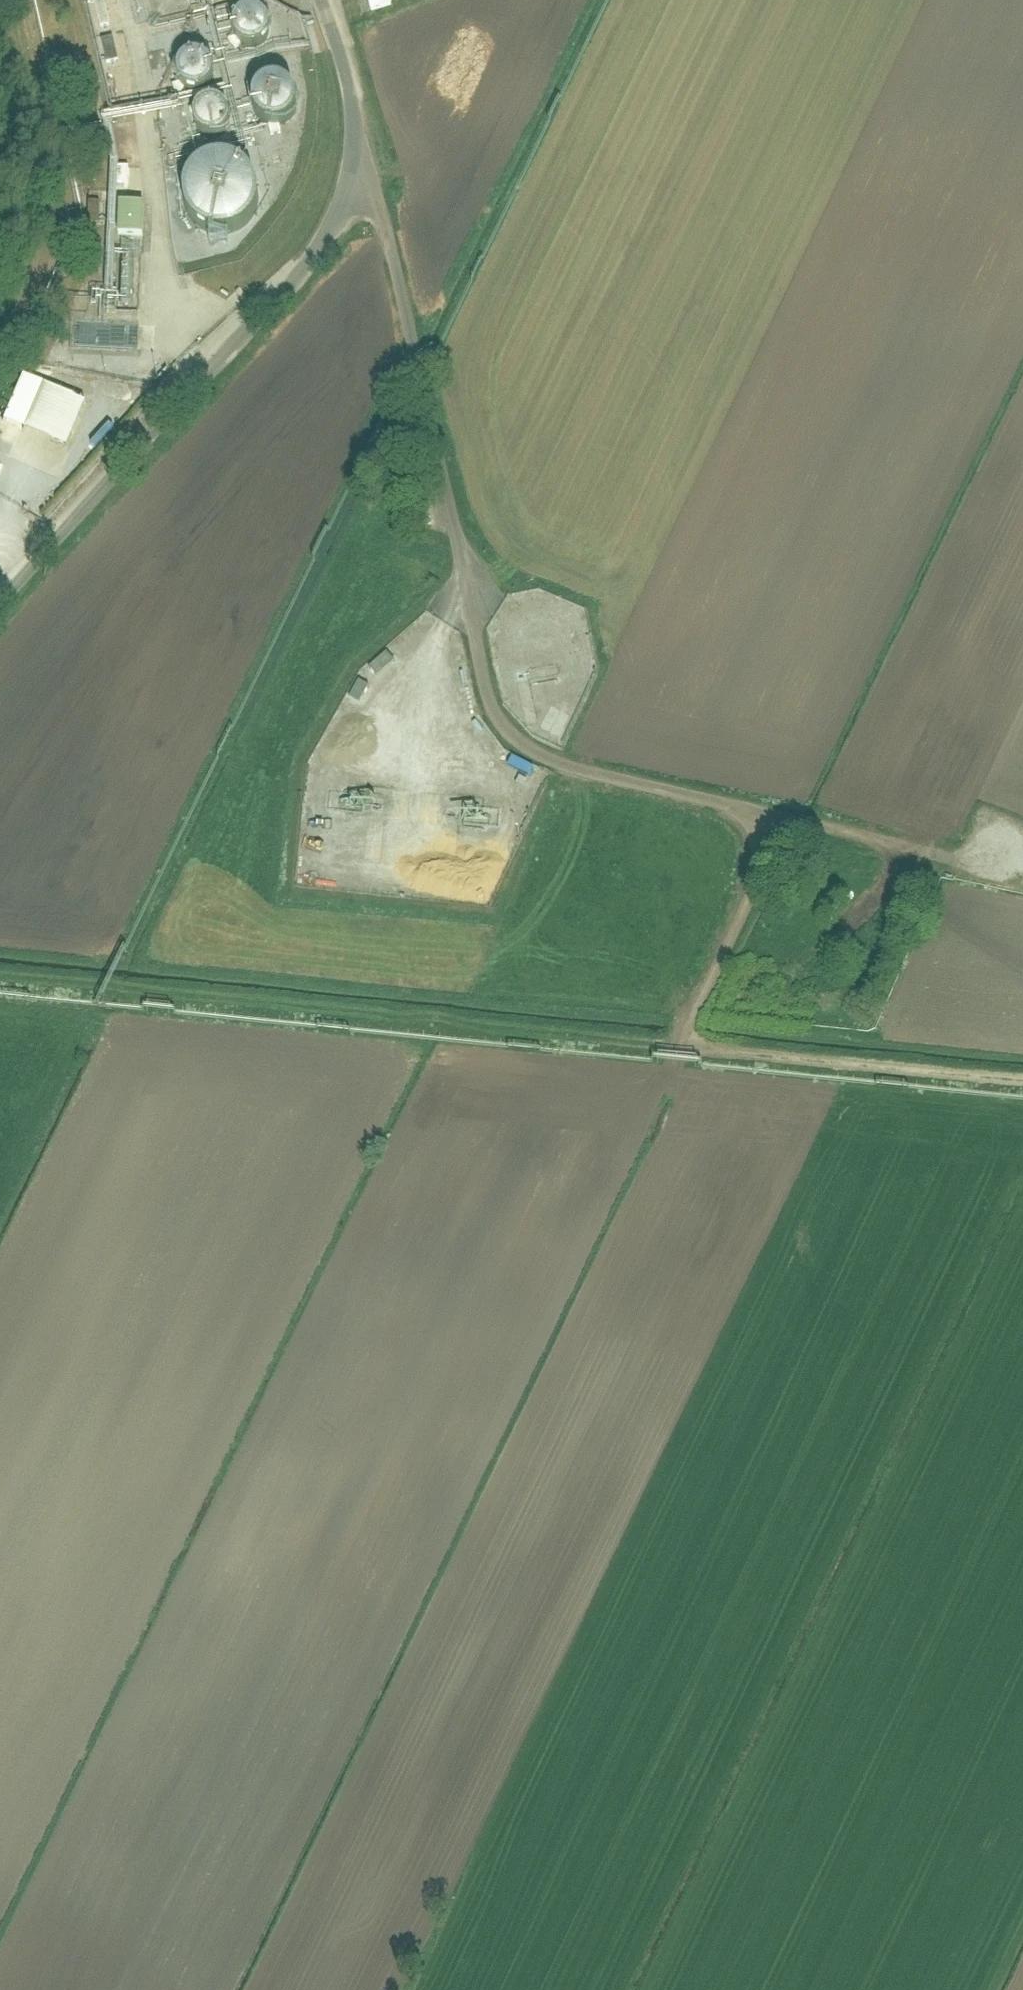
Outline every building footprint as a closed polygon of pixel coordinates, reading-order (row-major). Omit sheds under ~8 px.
[(260,14),(258,7),(254,1),(254,0),(229,0),(227,1),(223,7),(222,14),(223,18),(224,23),(229,28),(235,32),(242,33),(249,31),(254,27),(258,21),(260,14)] [(204,59),(204,55),(204,51),(203,46),(198,39),(191,34),(186,32),(182,32),(177,32),(172,33),(165,38),(162,42),(160,45),(158,49),(158,55),(159,63),(162,68),(165,72),(169,75),(173,77),(177,78),(182,78),(187,78),(191,76),(194,74),(198,71),(203,64),(204,59)] [(282,99),(283,91),(283,86),(281,81),(278,76),(275,73),(268,69),(261,67),(257,67),(254,68),(249,70),(242,75),(239,79),(237,83),(236,87),(236,92),(236,96),(238,101),(241,106),(244,109),(248,111),(252,113),(257,114),(261,115),(269,113),(273,110),(277,107),(280,103),(282,99)] [(228,114),(228,109),(228,104),(226,99),(224,95),(220,91),(216,88),(212,87),(208,86),(203,86),(195,88),(188,93),(183,100),(182,104),(181,110),(182,114),(184,119),(186,123),(189,126),(192,128),(196,131),(201,132),(206,132),(211,131),(214,130),(218,128),(222,125),(226,118),(228,114)] [(239,189),(239,183),(238,176),(236,169),(232,162),(228,157),(221,152),(216,150),(208,148),(202,148),(194,149),(188,152),(181,156),(178,159),(174,164),(171,170),(169,178),(168,184),(169,192),(171,198),(175,204),(179,208),(185,213),(190,216),(199,218),(204,219),(209,218),(217,216),(223,213),(230,207),(235,200),(237,195),(239,189)] [(140,222),(138,195),(115,196),(117,223),(140,222)] [(81,414),(38,395),(12,456),(55,475),(81,414)]
